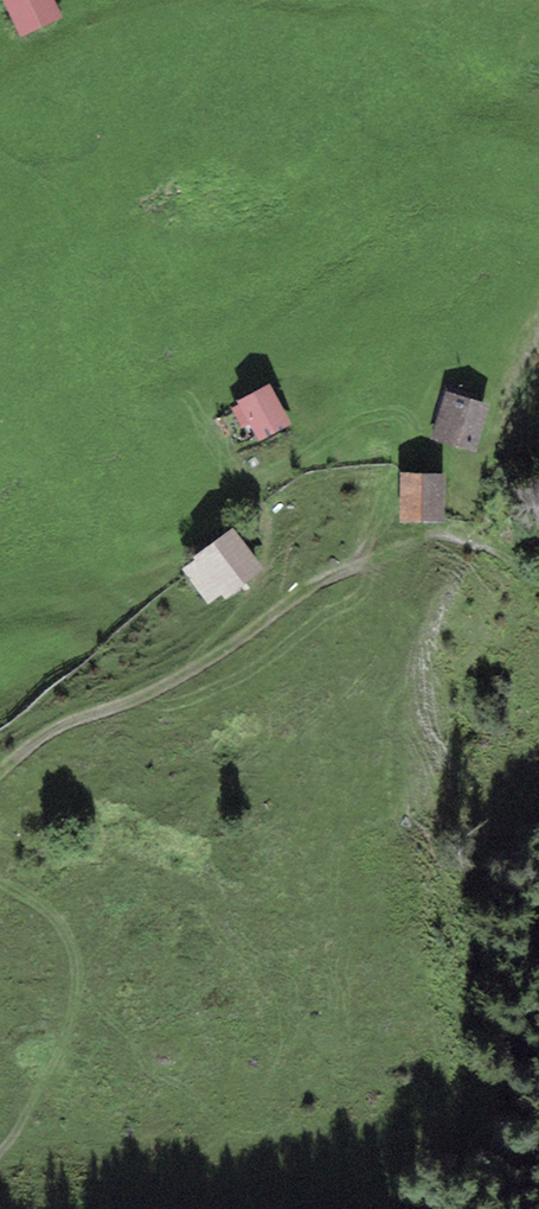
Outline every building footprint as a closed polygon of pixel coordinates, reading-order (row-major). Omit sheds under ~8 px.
[(16,36),(59,18),(52,0),(2,0),(16,36)] [(291,424),(269,384),(237,401),(259,442),(291,424)] [(476,452),(490,405),(446,392),(432,439),(476,452)] [(445,476),(401,474),(398,520),(442,522),(445,476)] [(264,569),(233,527),(192,558),(195,561),(183,570),(209,604),(220,595),(224,600),(264,569)]
